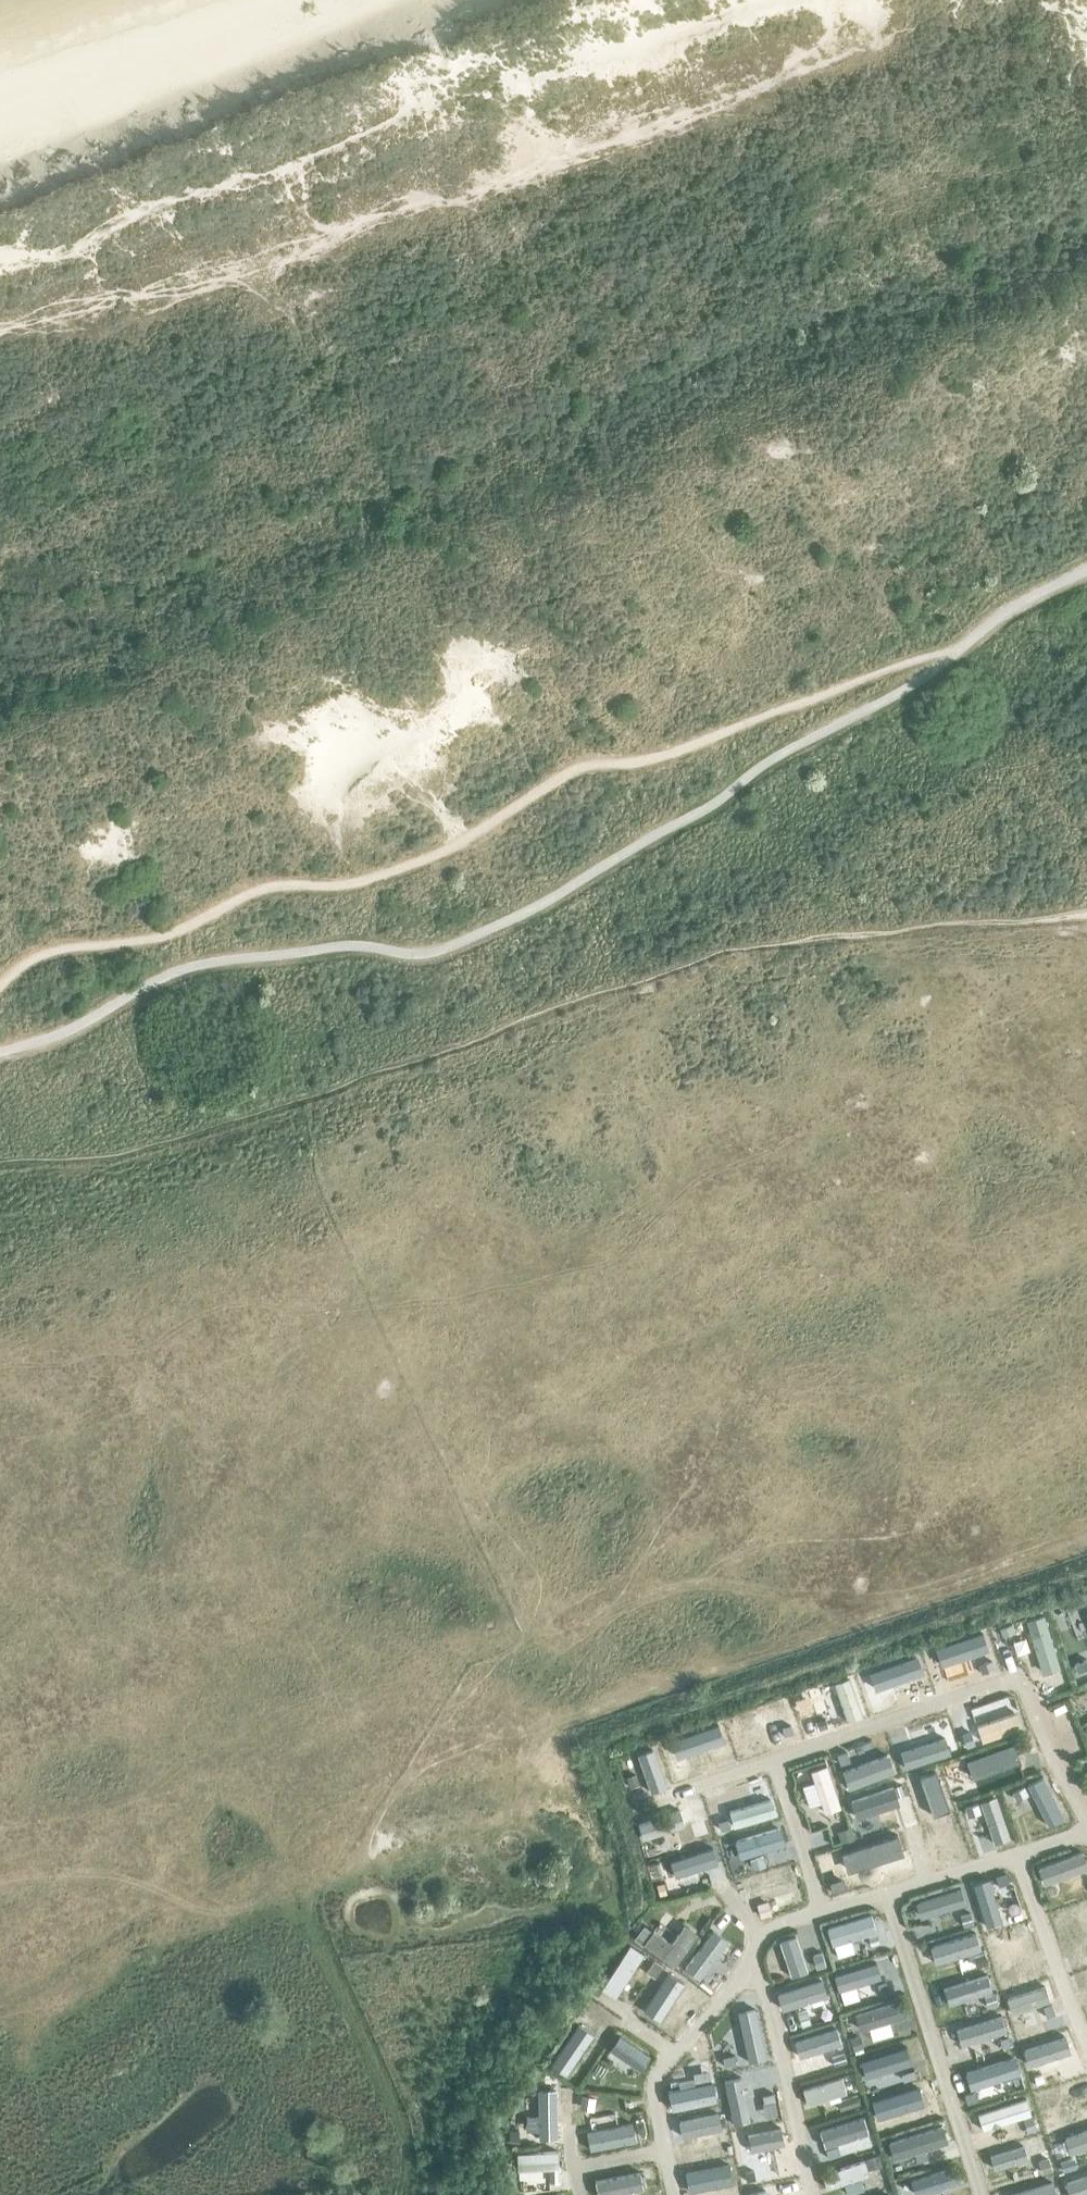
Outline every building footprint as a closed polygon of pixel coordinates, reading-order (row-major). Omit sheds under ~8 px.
[(1060,1666),(1043,1612),(1025,1618),(1042,1672),(1060,1666)] [(997,1668),(986,1633),(971,1638),(982,1673),(997,1668)] [(955,1681),(944,1647),(931,1652),(938,1669),(933,1671),(936,1680),(941,1679),(943,1685),(955,1681)] [(914,1697),(902,1661),(890,1665),(902,1701),(914,1697)] [(862,1676),(849,1681),(850,1681),(843,1683),(842,1687),(844,1694),(848,1695),(855,1715),(861,1714),(861,1715),(874,1711),(862,1676)] [(830,1725),(821,1695),(809,1699),(811,1707),(807,1708),(810,1715),(814,1714),(819,1729),(830,1725)] [(1018,1730),(1007,1701),(996,1705),(1008,1735),(1018,1730)] [(791,1740),(781,1707),(769,1711),(780,1744),(791,1740)] [(961,1751),(949,1714),(937,1718),(949,1755),(961,1751)] [(921,1765),(908,1728),(896,1732),(909,1769),(921,1765)] [(708,1767),(697,1732),(682,1737),(694,1772),(708,1767)] [(878,1778),(869,1746),(856,1749),(861,1767),(856,1768),(859,1777),(864,1776),(866,1782),(878,1778)] [(669,1785),(656,1748),(645,1752),(657,1788),(669,1785)] [(838,1793),(827,1761),(815,1765),(826,1797),(838,1793)] [(1018,1778),(1012,1762),(966,1778),(971,1793),(1018,1778)] [(907,1800),(950,1786),(944,1767),(901,1781),(907,1800)] [(1063,1814),(1043,1775),(1028,1783),(1048,1822),(1063,1814)] [(890,1798),(886,1785),(852,1797),(857,1810),(865,1807),(869,1819),(884,1814),(882,1809),(885,1808),(883,1801),(890,1798)] [(754,1789),(763,1821),(775,1817),(765,1786),(754,1789)] [(732,1829),(722,1792),(709,1795),(720,1833),(732,1829)] [(1011,1840),(999,1796),(984,1800),(997,1844),(1011,1840)] [(811,1824),(846,1813),(843,1801),(808,1813),(811,1824)] [(642,1837),(679,1824),(675,1812),(637,1825),(642,1837)] [(729,1857),(764,1846),(759,1831),(724,1842),(729,1857)] [(908,1868),(896,1833),(881,1838),(893,1873),(908,1868)] [(682,1871),(719,1859),(714,1845),(678,1856),(682,1871)] [(865,1878),(855,1845),(842,1849),(843,1851),(835,1853),(839,1866),(847,1863),(853,1882),(865,1878)] [(1086,1869),(1086,1864),(1083,1853),(1039,1869),(1045,1884),(1086,1869)] [(752,1896),(792,1883),(788,1868),(747,1881),(752,1896)] [(993,1911),(998,1923),(1015,1917),(1000,1877),(988,1882),(998,1909),(993,1911)] [(923,1917),(968,1903),(963,1888),(918,1901),(923,1917)] [(1069,1911),(1074,1925),(1086,1920),(1086,1905),(1069,1911)] [(868,1954),(869,1954),(886,1949),(875,1914),(864,1917),(871,1941),(865,1942),(868,1954)] [(1024,1923),(989,1934),(994,1949),(1029,1938),(1024,1923)] [(675,1965),(698,1933),(686,1924),(672,1943),(654,1929),(644,1943),(675,1965)] [(847,1961),(837,1924),(825,1927),(835,1964),(847,1961)] [(984,1946),(978,1928),(929,1944),(935,1962),(968,1952),(969,1955),(975,1953),(974,1950),(984,1946)] [(695,1978),(720,1943),(708,1934),(683,1969),(695,1978)] [(808,1973),(797,1938),(781,1943),(792,1978),(808,1973)] [(615,1997),(644,1953),(631,1944),(602,1988),(615,1997)] [(1065,1954),(1069,1966),(1086,1960),(1086,1946),(1065,1954)] [(893,1974),(889,1958),(848,1971),(853,1986),(893,1974)] [(1041,1970),(1012,1979),(1015,1991),(1045,1983),(1041,1970)] [(948,2002),(989,1989),(984,1973),(943,1986),(948,2002)] [(785,2007),(828,1994),(823,1979),(780,1992),(785,2007)] [(861,2030),(910,2015),(905,1998),(855,2013),(861,2030)] [(733,2010),(708,2039),(720,2049),(745,2021),(733,2010)] [(946,2045),(1003,2027),(999,2015),(942,2032),(946,2045)] [(573,2060),(595,2026),(582,2017),(560,2052),(573,2060)] [(1049,2019),(1019,2028),(1023,2042),(1042,2036),(1043,2040),(1052,2037),(1051,2033),(1053,2032),(1049,2019)] [(799,2053),(841,2039),(836,2026),(795,2040),(799,2053)] [(642,2068),(651,2055),(620,2034),(611,2047),(642,2068)] [(910,2059),(906,2044),(859,2058),(864,2074),(910,2059)] [(763,2048),(721,2057),(724,2071),(766,2062),(763,2048)] [(968,2086),(1011,2072),(1007,2057),(963,2071),(968,2086)] [(1059,2065),(1029,2074),(1033,2086),(1041,2084),(1043,2088),(1050,2086),(1049,2081),(1063,2077),(1059,2065)] [(812,2098),(857,2083),(853,2071),(808,2086),(812,2098)] [(674,2105),(717,2096),(714,2084),(703,2087),(702,2083),(693,2085),(694,2088),(685,2090),(684,2085),(676,2087),(677,2092),(672,2093),(674,2105)] [(917,2102),(912,2086),(872,2099),(877,2115),(917,2102)] [(767,2091),(739,2097),(742,2110),(770,2104),(767,2091)] [(850,2111),(865,2106),(860,2091),(850,2094),(851,2099),(846,2100),(850,2111)] [(1031,2114),(1026,2098),(978,2113),(983,2129),(1031,2114)] [(1059,2109),(1063,2121),(1081,2116),(1083,2121),(1086,2119),(1086,2116),(1086,2114),(1086,2100),(1059,2109)] [(540,2141),(542,2104),(525,2103),(523,2140),(540,2141)] [(686,2126),(722,2118),(720,2106),(684,2114),(686,2126)] [(619,2144),(611,2107),(595,2110),(603,2147),(619,2144)] [(829,2140),(869,2127),(865,2113),(825,2126),(829,2140)] [(933,2143),(928,2127),(885,2141),(890,2156),(933,2143)] [(785,2147),(782,2132),(736,2142),(739,2157),(785,2147)] [(1011,2164),(1046,2153),(1041,2138),(1006,2148),(1011,2164)] [(1086,2157),(1086,2144),(1077,2147),(1076,2143),(1069,2145),(1070,2149),(1061,2151),(1062,2153),(1057,2155),(1060,2165),(1086,2157)] [(689,2177),(736,2166),(732,2146),(684,2157),(689,2177)] [(536,2152),(522,2156),(533,2192),(547,2188),(545,2180),(548,2179),(545,2169),(542,2170),(536,2152)] [(870,2156),(828,2170),(832,2184),(857,2176),(859,2180),(868,2177),(867,2173),(875,2170),(874,2166),(882,2163),(878,2154),(870,2156)] [(959,2181),(954,2165),(919,2176),(924,2191),(959,2181)] [(634,2189),(631,2173),(595,2180),(598,2194),(604,2194),(634,2189)] [(781,2177),(745,2185),(747,2194),(774,2194),(785,2193),(781,2177)] [(1054,2184),(1017,2194),(1057,2194),(1054,2184)]
